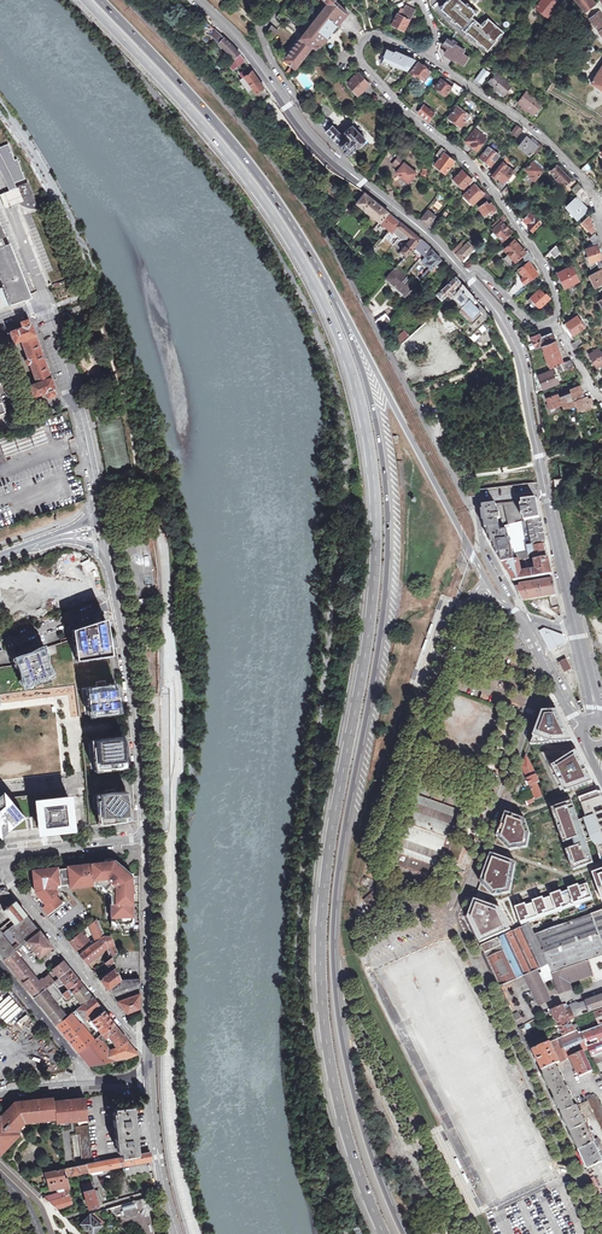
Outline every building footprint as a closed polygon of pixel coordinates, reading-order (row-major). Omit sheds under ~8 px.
[(329,7),(285,60),(293,66),(287,73),(290,77),(313,48),(315,46),(318,49),(346,14),(337,6),(340,2),(338,0),(322,0),(329,7)] [(460,0),(450,0),(448,2),(444,7),(441,10),(447,15),(452,19),(457,23),(463,29),(462,30),(468,35),(469,34),(477,41),(476,42),(481,46),(486,49),(485,50),(488,53),(498,41),(497,40),(501,36),(502,36),(505,34),(488,19),(486,22),(487,22),(483,27),(473,18),(476,14),(473,12),(474,11),(469,7),(469,8),(466,5),(460,0)] [(553,0),(542,0),(534,10),(548,22),(550,20),(548,19),(559,5),(553,0)] [(570,2),(569,0),(566,0),(562,5),(568,10),(570,2)] [(592,0),(576,0),(583,10),(594,2),(592,0)] [(406,8),(403,13),(401,18),(397,16),(392,26),(405,33),(408,28),(406,27),(414,13),(406,8)] [(599,12),(590,19),(601,36),(601,16),(599,12)] [(293,23),(281,13),(277,17),(282,21),(283,19),(290,26),(293,23)] [(318,49),(318,50),(325,44),(347,15),(346,14),(318,49)] [(277,25),(274,23),(270,29),(268,34),(275,38),(278,31),(274,29),(277,25)] [(477,41),(469,34),(468,35),(467,36),(475,43),(476,42),(477,41)] [(234,61),(240,55),(234,49),(220,35),(215,40),(234,61)] [(464,52),(455,46),(451,52),(449,50),(445,56),(455,63),(456,61),(464,66),(469,60),(462,55),(464,52)] [(593,49),(591,46),(582,53),(583,55),(587,51),(589,53),(593,49)] [(407,72),(414,62),(396,54),(394,55),(393,56),(386,53),(384,59),(380,58),(379,62),(391,67),(391,66),(407,72)] [(245,62),(240,55),(234,61),(228,66),(233,72),(245,62)] [(417,77),(419,79),(423,82),(430,74),(426,71),(427,70),(422,67),(421,68),(417,65),(410,74),(415,78),(417,77)] [(592,84),(601,90),(601,65),(592,84)] [(485,67),(478,76),(485,81),(492,72),(485,67)] [(243,79),(242,80),(251,92),(254,96),(265,89),(250,69),(240,76),(243,79)] [(358,97),(369,87),(359,76),(355,79),(352,81),(353,82),(348,86),(358,97)] [(472,84),(479,89),(485,81),(478,76),(477,78),(473,83),(472,84)] [(512,88),(497,76),(488,85),(494,90),(495,89),(504,97),(512,88)] [(239,82),(242,86),(245,90),(248,94),(251,92),(242,80),(239,82)] [(466,92),(454,85),(451,89),(441,81),(435,89),(445,97),(449,91),(460,99),(466,92)] [(526,111),(526,112),(533,117),(541,107),(526,95),(518,106),(522,108),(524,110),(525,108),(527,110),(526,111)] [(517,102),(513,98),(506,106),(512,110),(517,102)] [(435,115),(434,115),(429,111),(423,105),(424,102),(422,100),(414,110),(429,122),(435,115)] [(468,118),(457,109),(448,119),(449,120),(447,122),(455,128),(457,126),(460,128),(468,118)] [(326,131),(332,126),(327,120),(322,125),(326,131)] [(342,137),(332,126),(326,131),(327,132),(335,141),(339,145),(339,144),(344,149),(344,151),(346,155),(347,155),(350,156),(366,142),(360,135),(362,133),(356,126),(345,135),(342,137)] [(521,131),(517,128),(511,134),(516,138),(521,131)] [(485,141),(474,132),(464,143),(476,153),(485,141)] [(457,147),(463,140),(458,137),(453,144),(457,147)] [(543,148),(539,144),(537,146),(526,137),(518,146),(530,156),(533,152),(537,155),(543,148)] [(9,189),(15,187),(14,183),(25,179),(18,159),(16,160),(10,144),(0,148),(0,169),(9,189)] [(446,152),(441,149),(436,156),(438,158),(436,160),(438,162),(435,166),(445,174),(454,163),(444,155),(446,152)] [(488,167),(483,174),(487,177),(492,170),(490,168),(498,157),(496,156),(497,155),(495,153),(494,154),(488,149),(479,160),(488,167)] [(418,176),(412,170),(406,166),(407,164),(400,159),(394,167),(400,172),(398,175),(410,185),(418,176)] [(501,184),(497,189),(501,194),(508,187),(505,183),(513,174),(517,177),(521,172),(516,168),(513,172),(506,167),(510,163),(505,159),(491,176),(496,181),(497,180),(501,184)] [(543,172),(533,163),(526,171),(529,174),(528,175),(528,178),(529,179),(530,178),(535,182),(543,172)] [(571,181),(557,167),(551,173),(555,176),(554,177),(557,179),(556,180),(561,185),(562,184),(565,187),(571,181)] [(588,168),(582,173),(586,177),(592,172),(588,168)] [(477,181),(474,178),(471,181),(463,172),(454,180),(463,190),(468,185),(471,188),(477,181)] [(21,203),(22,204),(24,205),(23,206),(24,207),(26,207),(27,208),(29,208),(30,209),(32,209),(35,209),(37,209),(39,209),(28,182),(17,187),(17,188),(13,189),(14,192),(15,195),(17,199),(18,200),(19,201),(20,202),(21,203)] [(575,194),(582,188),(579,184),(578,184),(572,191),(575,194)] [(479,199),(482,202),(489,196),(486,192),(483,195),(474,186),(462,197),(466,201),(467,200),(473,206),(479,199)] [(6,192),(0,195),(5,208),(12,206),(21,203),(20,202),(19,201),(18,200),(17,199),(15,195),(14,192),(13,189),(6,192)] [(585,193),(583,189),(576,195),(578,197),(567,208),(579,220),(588,211),(582,203),(587,198),(585,193)] [(390,232),(399,222),(366,194),(357,204),(390,232)] [(487,204),(492,200),(489,196),(482,202),(484,205),(479,208),(485,216),(490,212),(491,214),(496,211),(492,204),(489,206),(487,204)] [(428,211),(420,221),(428,228),(433,222),(436,218),(428,211)] [(597,229),(592,213),(576,229),(579,233),(582,230),(586,234),(587,236),(597,229)] [(531,215),(522,224),(530,235),(540,225),(531,215)] [(503,223),(506,220),(504,216),(503,216),(496,223),(498,225),(492,231),(500,239),(503,236),(506,239),(512,233),(503,223)] [(421,240),(399,222),(390,232),(393,235),(398,229),(412,241),(399,256),(404,260),(414,249),(421,240)] [(10,244),(8,245),(4,246),(1,239),(5,237),(0,226),(0,282),(2,286),(10,307),(31,299),(22,276),(10,244)] [(395,239),(388,232),(384,236),(391,243),(395,239)] [(600,240),(599,236),(597,237),(595,235),(589,238),(593,244),(600,240)] [(423,257),(431,249),(429,247),(421,240),(414,249),(423,257)] [(593,244),(595,249),(587,252),(591,262),(601,258),(601,256),(600,248),(601,247),(601,246),(601,243),(600,240),(593,244)] [(526,253),(521,247),(515,241),(504,250),(509,255),(516,262),(523,256),(526,253)] [(462,262),(474,250),(468,243),(462,250),(458,246),(453,252),(462,262)] [(561,253),(557,247),(545,258),(548,262),(553,257),(556,259),(561,253)] [(432,273),(439,264),(442,261),(431,249),(423,257),(426,260),(423,264),(430,270),(429,271),(432,273)] [(525,260),(531,255),(528,251),(526,253),(523,256),(525,260)] [(516,262),(509,255),(504,259),(503,258),(501,260),(509,268),(516,262)] [(525,260),(528,264),(517,272),(522,280),(511,294),(518,301),(523,297),(519,292),(525,285),(539,275),(532,265),(533,264),(532,261),(534,260),(531,255),(525,260)] [(439,264),(432,273),(434,275),(441,266),(439,264)] [(599,267),(601,272),(591,277),(596,287),(601,284),(601,265),(600,267),(599,267)] [(580,282),(573,267),(559,273),(566,289),(580,282)] [(419,288),(397,270),(396,271),(388,280),(406,296),(411,290),(415,293),(419,289),(419,288)] [(455,275),(434,293),(440,300),(447,295),(461,306),(471,294),(461,283),(455,290),(454,289),(460,281),(455,275)] [(428,285),(425,281),(421,286),(419,288),(419,289),(423,292),(428,285)] [(541,290),(531,299),(536,304),(533,306),(538,311),(551,299),(547,294),(546,295),(541,290)] [(493,319),(471,294),(461,306),(456,310),(465,319),(469,324),(471,323),(474,325),(472,327),(464,335),(470,340),(493,319)] [(532,307),(533,306),(536,304),(531,299),(528,302),(532,307)] [(585,330),(578,317),(567,324),(573,337),(585,330)] [(22,328),(1,335),(5,346),(19,341),(20,341),(21,340),(28,360),(25,361),(26,364),(27,366),(30,365),(37,384),(36,384),(35,384),(21,389),(25,400),(46,393),(48,398),(55,396),(53,391),(54,390),(31,325),(29,325),(27,320),(20,323),(22,328)] [(382,335),(388,328),(382,323),(379,328),(382,335)] [(542,346),(555,341),(553,336),(551,335),(542,338),(541,334),(531,338),(535,349),(542,346)] [(395,352),(401,343),(398,340),(391,345),(395,352)] [(556,366),(563,364),(561,358),(562,358),(558,347),(557,347),(555,341),(542,346),(544,351),(543,352),(547,363),(548,363),(550,368),(554,367),(556,366)] [(579,341),(573,345),(572,346),(576,351),(582,347),(579,341)] [(599,350),(589,357),(597,369),(601,366),(601,355),(599,350)] [(571,361),(563,364),(556,366),(557,368),(559,373),(563,372),(575,368),(571,361)] [(535,377),(537,392),(559,384),(554,371),(550,372),(550,371),(545,372),(546,373),(535,377)] [(592,379),(597,386),(601,382),(601,378),(600,374),(592,379)] [(571,390),(573,394),(576,404),(577,407),(579,412),(587,409),(591,407),(591,408),(595,406),(592,399),(589,401),(588,398),(587,398),(585,394),(583,394),(580,387),(571,390)] [(552,409),(564,404),(561,398),(560,394),(548,399),(552,409)] [(565,408),(576,404),(573,394),(561,398),(564,404),(565,407),(565,408)] [(49,427),(54,439),(70,433),(65,421),(49,427)] [(35,446),(48,441),(42,423),(28,428),(35,446)] [(20,452),(33,447),(27,429),(13,433),(20,452)] [(18,452),(12,434),(0,438),(0,443),(5,457),(18,452)] [(536,499),(522,501),(523,505),(521,505),(523,517),(525,517),(525,521),(540,518),(537,500),(537,499),(536,499)] [(513,503),(504,504),(509,525),(515,523),(513,503)] [(486,529),(489,529),(500,527),(499,520),(501,520),(500,512),(497,512),(496,504),(484,506),(483,506),(483,507),(484,511),(482,511),(483,521),(485,521),(486,529)] [(525,521),(523,522),(527,545),(532,544),(532,543),(545,540),(541,518),(540,518),(525,521)] [(500,554),(502,563),(504,563),(514,561),(513,555),(511,540),(509,540),(507,531),(506,531),(505,526),(500,527),(489,529),(490,536),(491,535),(492,543),(496,543),(498,554),(500,554)] [(592,529),(574,538),(584,556),(597,549),(591,537),(595,535),(592,529)] [(527,545),(528,552),(529,555),(534,554),(535,560),(546,558),(544,543),(535,545),(535,544),(532,544),(527,545)] [(513,555),(514,561),(519,560),(529,558),(529,555),(528,552),(513,555)] [(527,571),(529,579),(552,575),(548,558),(546,558),(535,560),(536,569),(527,571)] [(519,560),(514,561),(504,563),(508,571),(514,581),(529,579),(527,571),(522,572),(519,560)] [(557,595),(553,580),(551,580),(522,584),(523,585),(520,585),(520,587),(518,587),(517,588),(524,601),(549,596),(557,595)] [(557,595),(549,596),(552,609),(559,607),(557,595)] [(152,598),(139,600),(140,606),(153,604),(152,598)] [(87,625),(72,630),(73,638),(77,660),(111,655),(105,619),(87,625)] [(509,630),(507,629),(505,634),(506,637),(504,638),(502,643),(513,647),(515,641),(509,630)] [(546,642),(551,651),(567,643),(563,636),(545,629),(540,631),(546,642)] [(52,679),(55,688),(75,685),(79,716),(85,716),(90,716),(86,688),(115,684),(115,680),(111,659),(111,655),(77,660),(73,638),(42,649),(50,675),(52,679)] [(50,675),(42,649),(27,654),(15,658),(18,665),(24,684),(50,675)] [(566,660),(559,663),(565,673),(571,670),(566,660)] [(55,688),(52,679),(50,675),(24,684),(18,665),(0,667),(0,694),(55,688)] [(115,684),(86,688),(90,716),(103,714),(114,713),(119,712),(115,684)] [(543,711),(531,745),(573,742),(556,706),(543,711)] [(105,740),(92,742),(96,770),(116,767),(122,767),(125,766),(121,738),(117,739),(105,740)] [(96,770),(92,742),(83,743),(82,743),(85,769),(87,793),(89,825),(99,824),(96,795),(118,793),(116,767),(96,770)] [(578,751),(541,752),(563,794),(594,782),(578,751)] [(532,764),(531,763),(527,756),(523,767),(533,792),(536,800),(544,796),(538,783),(540,782),(532,764)] [(598,791),(579,798),(601,860),(601,834),(593,808),(595,807),(598,805),(600,803),(601,800),(600,797),(598,791)] [(118,793),(96,795),(99,824),(129,821),(126,792),(125,793),(118,793)] [(67,795),(37,798),(41,827),(41,830),(50,829),(50,830),(70,828),(67,795)] [(5,796),(0,800),(0,831),(5,828),(7,831),(22,818),(8,800),(5,796)] [(408,803),(387,862),(394,864),(407,869),(419,873),(432,878),(439,880),(443,869),(447,858),(453,842),(460,821),(457,820),(453,819),(456,809),(418,796),(415,805),(408,803)] [(41,827),(37,798),(8,800),(22,818),(7,831),(41,827)] [(548,812),(570,873),(593,865),(572,803),(548,812)] [(497,838),(494,844),(508,849),(510,851),(528,847),(532,834),(524,817),(505,810),(495,835),(497,838)] [(465,847),(453,842),(447,858),(459,862),(465,847)] [(493,896),(511,893),(516,861),(508,858),(490,851),(479,880),(480,882),(478,890),(493,896)] [(130,923),(132,921),(132,899),(131,898),(131,895),(132,894),(132,885),(131,885),(131,880),(131,874),(123,867),(116,861),(36,870),(34,873),(33,877),(33,880),(33,884),(34,888),(36,892),(38,895),(40,898),(41,897),(43,900),(42,901),(45,905),(42,908),(48,916),(63,904),(56,895),(57,894),(57,893),(57,892),(55,890),(61,885),(69,884),(69,888),(93,885),(93,883),(98,882),(99,885),(111,895),(113,895),(113,904),(111,904),(111,917),(113,917),(113,921),(116,924),(130,923)] [(591,871),(601,902),(601,901),(601,867),(591,871)] [(524,902),(513,905),(520,925),(593,899),(587,882),(579,885),(578,883),(566,887),(567,889),(561,891),(560,889),(549,893),(550,895),(543,898),(542,895),(531,899),(532,902),(525,904),(524,902)] [(378,898),(373,892),(364,900),(369,906),(378,898)] [(466,916),(479,943),(510,929),(499,906),(490,903),(473,897),(466,916)] [(16,901),(3,911),(11,920),(0,929),(0,936),(26,914),(16,901)] [(536,934),(531,923),(482,945),(481,945),(500,986),(526,975),(537,970),(548,965),(551,972),(588,960),(601,954),(601,910),(536,934)] [(26,914),(0,936),(0,954),(4,960),(14,952),(26,942),(39,931),(26,914)] [(102,936),(103,936),(97,919),(91,924),(97,941),(102,936)] [(52,947),(39,931),(26,942),(39,958),(52,947)] [(77,951),(90,940),(82,931),(69,942),(77,951)] [(108,947),(115,945),(111,936),(103,936),(102,936),(97,941),(79,955),(87,964),(108,947)] [(39,982),(14,952),(4,960),(20,980),(23,978),(26,982),(23,983),(34,997),(45,988),(52,983),(70,969),(63,961),(53,969),(54,971),(39,982)] [(588,960),(593,976),(595,981),(601,979),(601,954),(588,960)] [(107,990),(121,979),(112,957),(105,963),(112,970),(100,980),(107,990)] [(593,976),(588,960),(551,972),(553,978),(559,994),(573,989),(571,983),(593,976)] [(548,965),(537,970),(543,983),(553,978),(548,965)] [(69,997),(83,986),(70,969),(52,983),(63,997),(66,999),(69,997)] [(539,974),(537,970),(526,975),(540,1005),(551,1000),(543,983),(539,974)] [(117,1002),(139,994),(140,978),(121,979),(107,990),(117,1002)] [(45,988),(56,1002),(63,997),(52,983),(45,988)] [(78,1008),(92,997),(83,986),(69,997),(78,1008)] [(524,989),(528,998),(532,996),(528,987),(524,989)] [(45,988),(34,997),(56,1025),(67,1017),(55,1003),(56,1002),(45,988)] [(584,999),(584,1000),(588,1012),(601,1007),(601,993),(584,999)] [(126,1013),(139,1008),(139,994),(117,1002),(126,1013)] [(75,1011),(72,1013),(81,1024),(82,1024),(95,1040),(99,1036),(88,1023),(91,1021),(101,1034),(114,1024),(92,997),(78,1008),(75,1011)] [(575,1016),(588,1012),(584,1000),(578,1002),(576,1001),(569,1004),(570,1007),(573,1013),(575,1016)] [(563,1004),(550,1010),(556,1021),(573,1013),(570,1007),(566,1009),(563,1004)] [(593,1011),(599,1025),(601,1024),(601,1008),(593,1011)] [(67,1017),(56,1025),(79,1053),(95,1040),(82,1024),(81,1024),(72,1013),(67,1017)] [(576,1018),(575,1016),(573,1013),(556,1021),(559,1028),(572,1024),(571,1021),(572,1020),(576,1018)] [(580,1028),(578,1022),(572,1024),(559,1028),(562,1037),(581,1029),(580,1028)] [(114,1024),(101,1034),(99,1036),(104,1041),(108,1038),(109,1038),(116,1047),(118,1049),(128,1041),(114,1024)] [(581,1031),(589,1049),(593,1057),(594,1057),(601,1054),(601,1024),(599,1025),(581,1031)] [(542,1070),(557,1064),(572,1057),(585,1051),(589,1049),(581,1031),(581,1029),(562,1037),(533,1050),(542,1070)] [(137,1054),(128,1041),(118,1049),(116,1047),(110,1049),(104,1041),(99,1036),(95,1040),(79,1053),(90,1066),(125,1059),(137,1054)] [(585,1051),(572,1057),(580,1077),(593,1070),(585,1051)] [(597,1064),(601,1063),(601,1054),(594,1057),(597,1064)] [(542,1070),(562,1112),(576,1105),(557,1064),(542,1070)] [(589,1100),(601,1126),(601,1106),(598,1096),(593,1098),(589,1100)] [(15,1102),(25,1123),(55,1120),(53,1102),(53,1098),(39,1099),(39,1097),(31,1098),(31,1100),(15,1102)] [(53,1102),(55,1120),(55,1123),(87,1120),(85,1098),(72,1100),(71,1097),(63,1098),(63,1101),(53,1102)] [(15,1102),(8,1109),(7,1109),(6,1108),(0,1114),(0,1125),(1,1131),(17,1131),(25,1123),(15,1102)] [(562,1112),(588,1168),(601,1162),(601,1156),(599,1151),(597,1145),(594,1139),(578,1104),(576,1105),(562,1112)] [(121,1156),(137,1153),(132,1106),(115,1108),(115,1112),(114,1112),(117,1138),(115,1138),(116,1145),(118,1145),(118,1152),(121,1151),(121,1156)] [(0,1125),(0,1153),(19,1135),(20,1134),(17,1131),(1,1131),(0,1125)] [(86,1164),(89,1173),(149,1161),(150,1167),(152,1167),(151,1163),(151,1160),(150,1151),(137,1153),(121,1156),(92,1162),(86,1164)] [(64,1168),(67,1177),(89,1173),(86,1164),(85,1164),(67,1167),(64,1168)] [(49,1202),(70,1196),(72,1195),(67,1177),(64,1168),(45,1172),(50,1191),(64,1188),(65,1193),(63,1193),(62,1192),(44,1197),(49,1202)] [(89,1208),(99,1205),(95,1191),(92,1183),(89,1184),(82,1186),(89,1208)] [(99,1205),(103,1204),(99,1190),(95,1191),(99,1205)] [(57,1209),(73,1205),(70,1196),(49,1202),(57,1209)] [(149,1211),(150,1211),(148,1202),(146,1202),(146,1200),(146,1198),(109,1208),(120,1222),(122,1221),(124,1220),(127,1219),(129,1219),(132,1219),(135,1220),(137,1221),(142,1224),(143,1227),(145,1229),(146,1233),(155,1233),(149,1211)] [(92,1233),(93,1233),(101,1225),(90,1214),(81,1224),(92,1233)]
